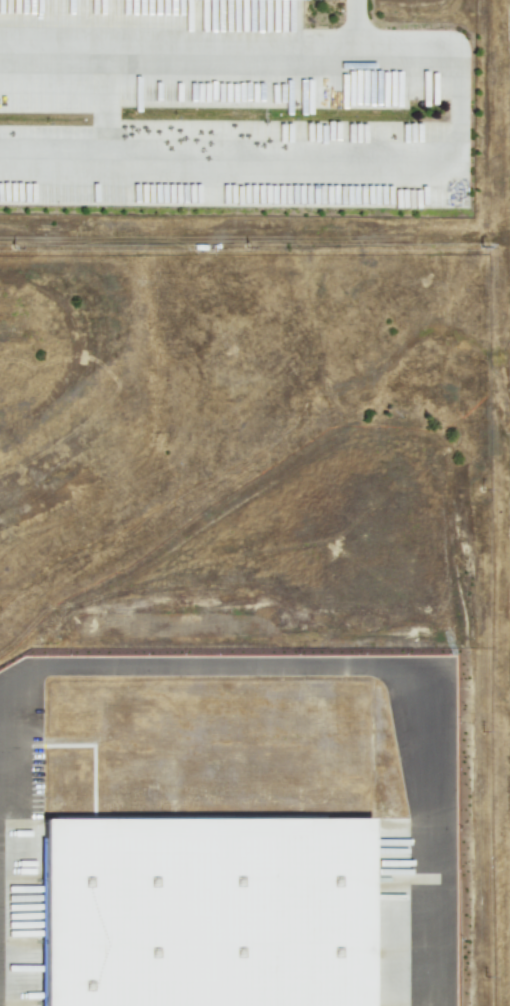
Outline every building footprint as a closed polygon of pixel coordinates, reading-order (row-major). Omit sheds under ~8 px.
[(370,831),(371,1005),(43,1005),(42,834),(370,831)]
